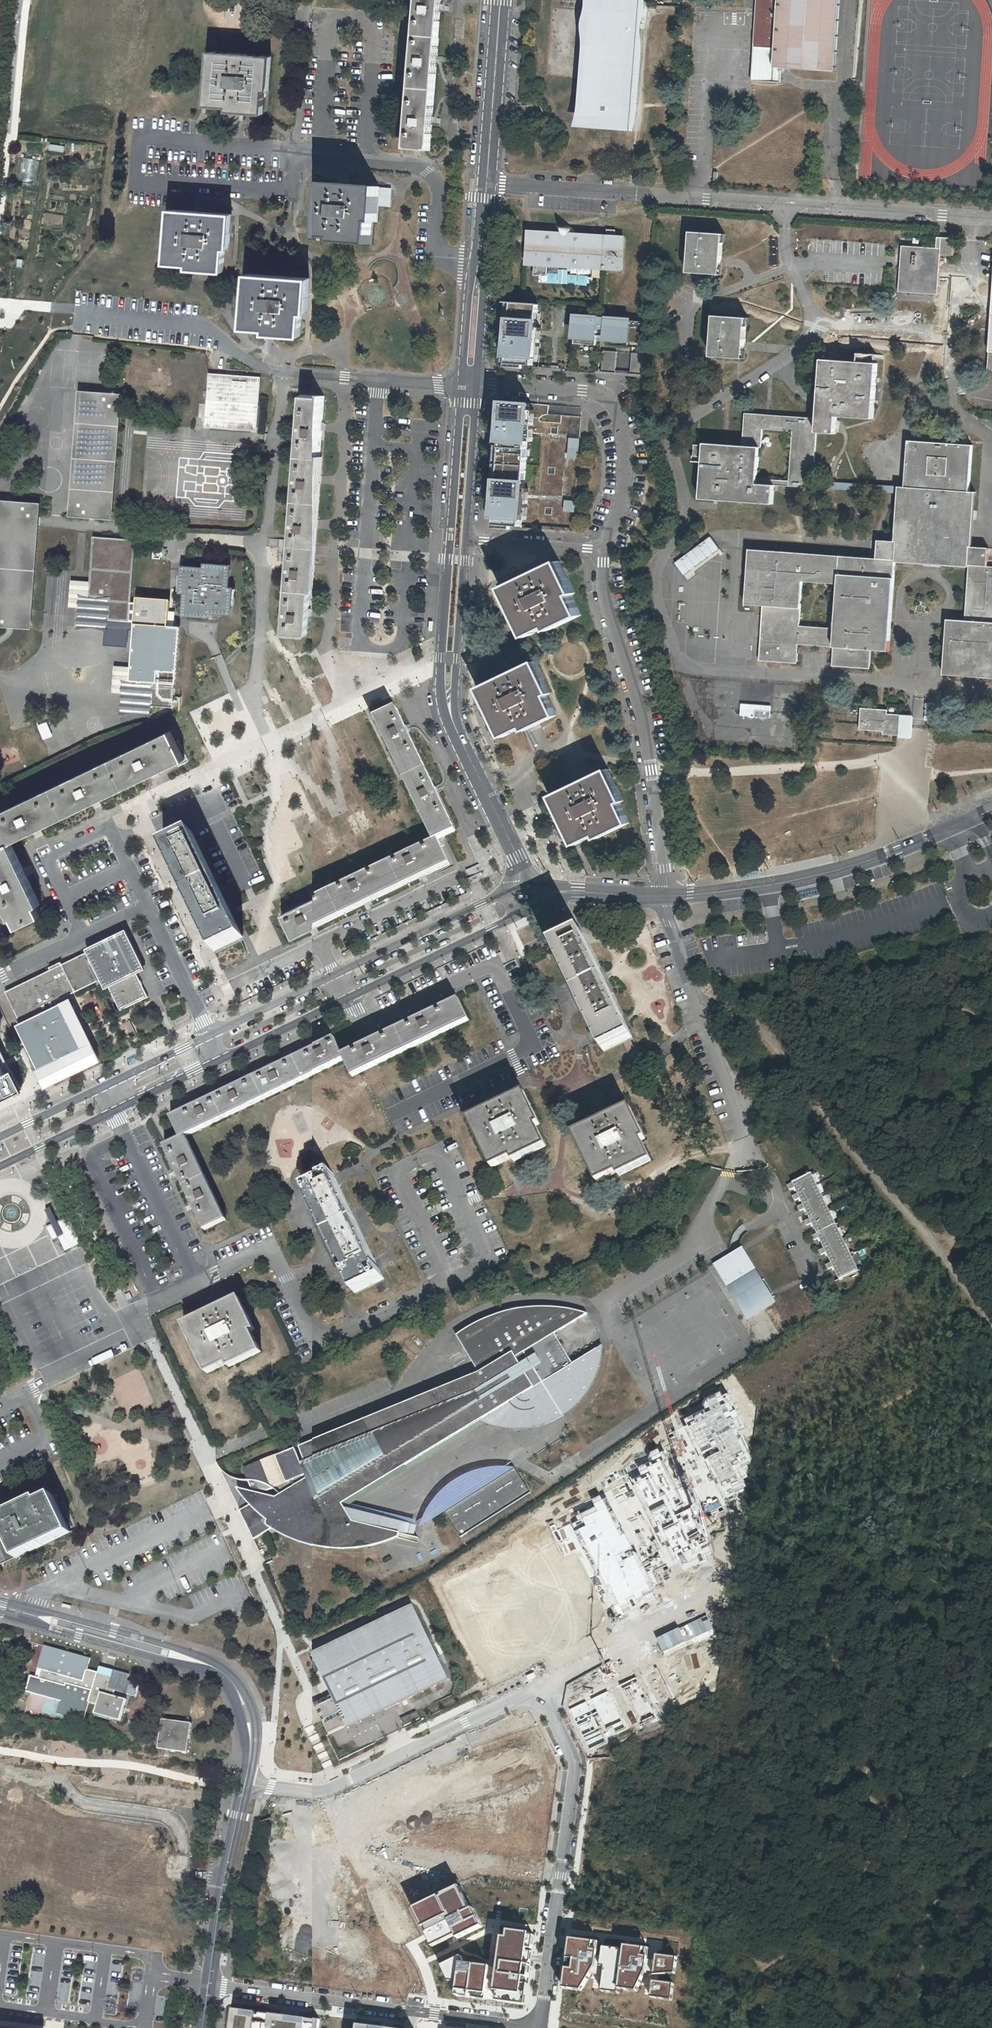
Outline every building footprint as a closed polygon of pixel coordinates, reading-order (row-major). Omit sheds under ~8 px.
[(408,150),(431,151),(442,0),(419,0),(408,150)] [(648,0),(586,0),(576,129),(637,134),(648,0)] [(759,47),(757,80),(803,84),(804,69),(835,71),(839,0),(761,0),(759,47)] [(269,56),(211,52),(207,105),(228,107),(228,109),(263,112),(265,91),(267,91),(269,56)] [(24,157),(21,182),(35,184),(38,159),(24,157)] [(379,187),(321,183),(317,236),(338,237),(338,240),(372,242),(374,221),(376,221),(379,187)] [(230,214),(172,210),(168,263),(189,264),(188,267),(223,269),(225,248),(228,248),(230,214)] [(525,265),(621,271),(622,238),(572,235),(572,233),(570,231),(568,230),(565,229),(564,229),(563,229),(561,229),(558,231),(557,232),(556,234),(534,232),(527,232),(525,265)] [(722,235),(690,232),(687,273),(719,275),(722,235)] [(937,248),(901,246),(898,292),(937,295),(940,256),(952,256),(954,239),(941,239),(938,238),(937,248)] [(307,278),(249,274),(245,326),(266,328),(266,331),(301,333),(302,312),(305,312),(307,278)] [(520,303),(506,302),(503,344),(508,345),(508,357),(506,356),(505,367),(523,368),(523,364),(533,365),(536,321),(541,321),(542,312),(537,312),(537,305),(520,303)] [(646,322),(575,317),(573,344),(595,346),(596,336),(627,338),(627,343),(645,344),(646,322)] [(746,319),(714,317),(710,357),(743,359),(746,319)] [(616,352),(602,351),(601,374),(614,375),(616,352)] [(644,354),(631,353),(629,376),(643,377),(644,354)] [(835,434),(836,417),(873,419),(876,364),(821,360),(817,418),(745,414),(742,446),(703,444),(699,499),(772,504),(773,486),(812,488),(816,434),(835,434)] [(247,378),(210,375),(206,426),(255,430),(259,379),(247,378)] [(121,395),(80,392),(71,515),(112,518),(121,395)] [(325,397),(301,395),(284,632),(307,634),(325,397)] [(548,405),(505,402),(503,421),(498,421),(492,505),(497,505),(496,518),(494,517),(494,528),(511,529),(511,525),(521,526),(529,417),(547,419),(548,405)] [(580,440),(570,439),(569,458),(578,459),(580,440)] [(988,567),(988,549),(969,547),(973,493),(968,493),(971,446),(909,442),(905,488),(899,487),(896,543),(878,541),(876,559),(749,551),(744,605),(762,606),(759,661),(796,663),(797,646),(833,648),(832,666),(869,669),(871,651),(888,652),(894,560),(968,566),(964,621),(947,620),(943,675),(991,678),(991,567),(988,567)] [(0,501),(0,624),(31,627),(40,504),(0,501)] [(575,502),(566,502),(565,511),(574,512),(575,502)] [(708,534),(672,563),(686,579),(721,551),(708,534)] [(134,541),(95,538),(91,583),(90,599),(82,598),(80,624),(106,627),(107,618),(128,619),(134,541)] [(558,562),(506,588),(529,635),(548,626),(549,628),(581,614),(572,594),(573,593),(558,562)] [(205,568),(183,567),(181,591),(185,591),(184,613),(209,616),(209,611),(231,613),(233,588),(229,587),(230,565),(222,565),(222,566),(206,565),(205,568)] [(73,581),(71,606),(81,607),(82,598),(90,599),(91,583),(73,581)] [(177,626),(138,623),(134,670),(133,684),(124,683),(122,710),(149,712),(149,704),(171,705),(177,626)] [(535,662),(482,687),(505,735),(525,726),(526,728),(557,713),(548,694),(550,693),(535,662)] [(115,669),(113,687),(124,688),(124,683),(133,684),(134,670),(115,669)] [(739,703),(739,715),(769,716),(770,704),(739,703)] [(434,840),(281,915),(291,936),(448,860),(438,839),(455,831),(396,708),(376,718),(434,840)] [(68,720),(77,742),(105,730),(96,709),(68,720)] [(887,711),(860,709),(859,725),(859,729),(883,731),(882,735),(897,735),(899,736),(900,727),(901,719),(887,718),(887,711)] [(52,729),(61,751),(68,749),(59,726),(52,729)] [(0,818),(0,836),(5,847),(13,843),(11,840),(180,758),(169,736),(0,818)] [(607,769),(555,794),(578,842),(597,834),(598,836),(629,821),(620,802),(623,801),(607,769)] [(202,831),(172,844),(224,953),(253,938),(202,831)] [(5,847),(0,850),(0,894),(16,926),(38,916),(5,847)] [(18,1026),(39,1068),(36,1070),(46,1090),(102,1061),(94,1044),(79,1051),(76,1045),(56,1004),(71,996),(104,980),(120,1012),(149,997),(135,970),(141,967),(124,933),(63,963),(61,960),(48,966),(50,970),(6,991),(22,1023),(18,1026)] [(582,933),(556,945),(599,1036),(596,1038),(601,1050),(633,1035),(628,1022),(624,1024),(582,933)] [(166,1141),(205,1222),(228,1212),(189,1130),(346,1055),(354,1072),(470,1017),(460,994),(345,1050),(338,1033),(174,1112),(184,1132),(166,1141)] [(56,1004),(76,1045),(79,1051),(94,1044),(71,996),(56,1004)] [(131,1022),(119,1027),(124,1037),(135,1032),(131,1022)] [(20,1093),(0,1049),(0,1101),(20,1093)] [(521,1095),(472,1119),(494,1166),(512,1158),(514,1161),(543,1146),(534,1129),(537,1128),(521,1095)] [(628,1107),(576,1131),(598,1180),(617,1171),(619,1174),(648,1160),(639,1141),(643,1139),(628,1107)] [(812,1173),(793,1183),(839,1279),(859,1269),(812,1173)] [(336,1177),(308,1191),(353,1282),(350,1284),(355,1294),(388,1278),(382,1268),(379,1269),(336,1177)] [(13,1275),(80,1246),(80,1241),(69,1216),(58,1221),(48,1201),(47,1230),(49,1235),(30,1243),(11,1243),(15,1251),(6,1255),(6,1262),(0,1261),(0,1269),(3,1275),(13,1275)] [(745,1313),(771,1297),(745,1254),(718,1270),(745,1313)] [(239,1301),(189,1325),(211,1374),(231,1365),(232,1367),(263,1352),(252,1332),(255,1330),(239,1301)] [(343,1502),(467,1428),(477,1422),(482,1419),(493,1423),(506,1426),(515,1427),(529,1426),(538,1424),(542,1423),(550,1420),(559,1416),(564,1413),(560,1407),(563,1406),(566,1404),(569,1401),(572,1398),(575,1395),(578,1392),(581,1389),(583,1386),(586,1382),(588,1379),(590,1375),(591,1371),(593,1368),(594,1364),(596,1360),(597,1355),(597,1352),(598,1348),(573,1362),(556,1331),(588,1313),(574,1309),(567,1308),(549,1305),(531,1305),(526,1306),(522,1306),(517,1307),(494,1319),(491,1314),(484,1317),(469,1324),(460,1329),(457,1332),(455,1333),(476,1371),(242,1463),(251,1484),(268,1487),(278,1484),(283,1491),(279,1493),(238,1484),(240,1489),(245,1495),(251,1502),(256,1506),(253,1508),(260,1521),(249,1527),(253,1537),(273,1526),(287,1534),(296,1538),(302,1540),(311,1543),(318,1544),(330,1546),(340,1547),(350,1547),(360,1546),(366,1545),(376,1543),(385,1540),(394,1537),(398,1536),(399,1530),(409,1533),(412,1523),(345,1505),(343,1502)] [(411,1360),(420,1350),(408,1339),(399,1349),(411,1360)] [(572,1398),(569,1401),(566,1404),(563,1406),(560,1407),(564,1413),(566,1411),(570,1409),(573,1406),(577,1403),(580,1400),(583,1397),(586,1393),(589,1390),(591,1386),(593,1382),(596,1378),(598,1374),(599,1370),(601,1366),(602,1361),(603,1357),(604,1353),(604,1348),(605,1344),(598,1348),(597,1352),(597,1355),(596,1360),(594,1364),(593,1368),(591,1371),(590,1375),(588,1379),(586,1382),(583,1386),(581,1389),(578,1392),(575,1395),(572,1398)] [(595,1512),(558,1528),(601,1621),(665,1594),(654,1572),(679,1564),(685,1573),(709,1561),(707,1554),(715,1551),(707,1527),(729,1517),(743,1512),(736,1496),(749,1491),(745,1481),(749,1478),(745,1470),(751,1469),(746,1457),(750,1452),(736,1431),(744,1426),(728,1393),(721,1397),(719,1392),(706,1397),(702,1405),(704,1409),(682,1418),(684,1424),(667,1434),(669,1441),(662,1443),(666,1449),(660,1453),(658,1448),(648,1453),(651,1460),(636,1467),(641,1475),(631,1480),(626,1477),(603,1489),(605,1499),(600,1493),(591,1497),(595,1512)] [(515,1468),(442,1509),(457,1535),(530,1494),(515,1468)] [(70,1526),(55,1495),(41,1502),(39,1497),(16,1508),(34,1547),(43,1542),(42,1540),(70,1526)] [(241,1507),(249,1527),(260,1521),(253,1508),(256,1506),(251,1502),(241,1507)] [(0,1515),(0,1519),(17,1555),(34,1547),(16,1508),(0,1515)] [(318,1708),(331,1737),(447,1678),(410,1602),(354,1629),(310,1651),(313,1657),(333,1700),(318,1708)] [(708,1647),(691,1655),(705,1695),(722,1687),(708,1647)] [(89,1660),(43,1648),(37,1671),(41,1672),(39,1681),(31,1679),(28,1694),(62,1703),(59,1715),(85,1722),(90,1703),(98,1706),(96,1714),(121,1721),(126,1701),(113,1698),(115,1691),(133,1694),(136,1683),(125,1680),(127,1675),(113,1671),(111,1678),(86,1671),(89,1660)] [(683,1656),(665,1664),(683,1702),(700,1695),(683,1656)] [(657,1666),(641,1674),(659,1711),(676,1704),(657,1666)] [(636,1677),(618,1685),(640,1727),(658,1720),(636,1677)] [(586,1701),(570,1709),(588,1750),(606,1742),(600,1731),(605,1728),(611,1739),(627,1732),(607,1691),(591,1698),(595,1707),(591,1710),(586,1701)] [(192,1724),(163,1720),(158,1748),(187,1753),(192,1724)] [(480,1927),(458,1883),(410,1907),(432,1951),(480,1927)] [(529,1928),(507,1925),(506,1932),(500,1931),(493,1985),(523,1988),(529,1928)] [(598,1937),(568,1933),(563,1984),(581,1986),(595,1963),(598,1937)] [(649,1944),(623,1940),(622,1947),(617,1985),(636,1988),(647,1967),(649,1944)] [(617,1985),(622,1947),(602,1944),(600,1960),(604,1960),(600,1987),(617,1989),(617,1985)] [(676,1954),(655,1951),(653,1971),(674,1969),(676,1954)] [(489,1961),(458,1957),(454,1986),(486,1990),(489,1961)] [(673,1980),(653,1976),(650,1994),(670,1997),(673,1980)] [(320,2021),(234,2009),(231,2027),(319,2027),(320,2021)]
